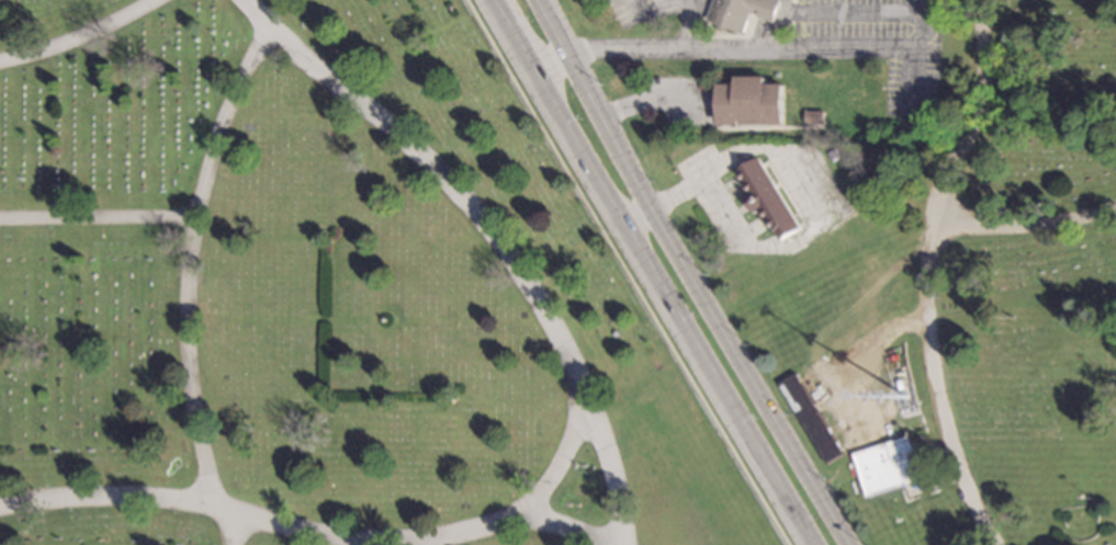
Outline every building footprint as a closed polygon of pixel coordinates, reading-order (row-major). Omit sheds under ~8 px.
[(707,20),(714,0),(762,0),(781,0),(774,22),(756,16),(758,10),(755,9),(753,13),(751,13),(744,33),(707,20)] [(765,84),(784,84),(784,125),(718,125),(718,84),(735,84),(735,77),(765,77),(765,84)] [(823,124),(805,124),(805,111),(823,111),(823,124)] [(839,158),(832,162),(826,152),(834,149),(839,158)] [(801,228),(782,239),(777,230),(773,232),(759,209),(753,214),(742,196),(749,192),(736,170),(758,157),(801,228)] [(843,454),(825,465),(777,384),(794,374),(843,454)] [(904,389),(898,391),(895,382),(902,381),(904,389)] [(923,478),(868,496),(854,453),(909,435),(923,478)]
